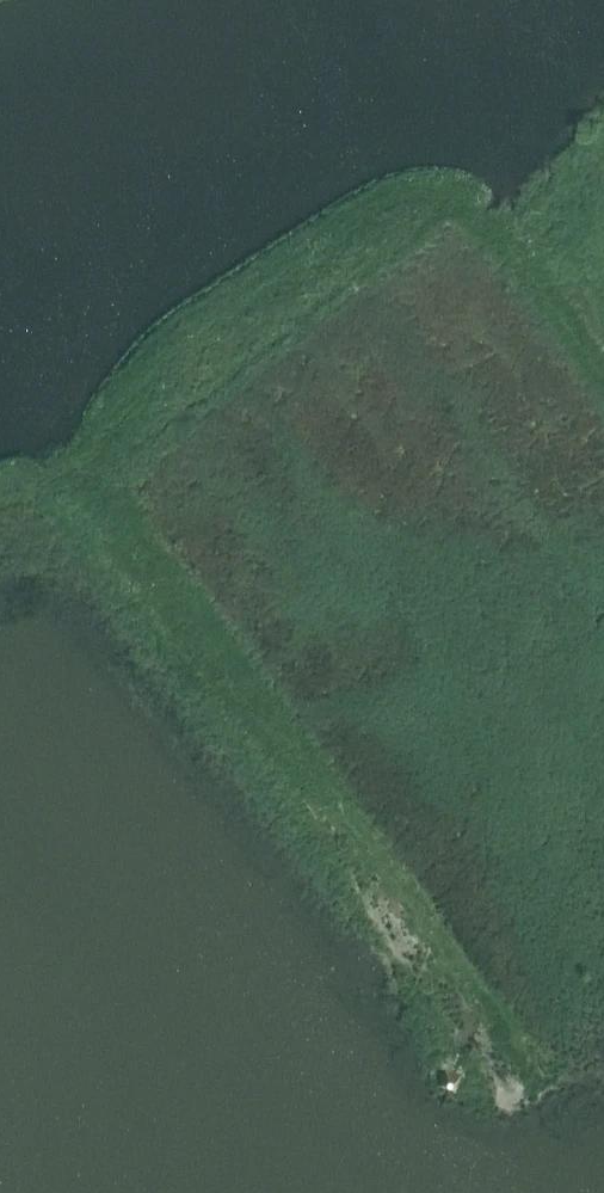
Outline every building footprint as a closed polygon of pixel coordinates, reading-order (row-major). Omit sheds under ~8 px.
[(457,1092),(464,1074),(465,1072),(461,1071),(446,1064),(438,1084),(457,1092)]
